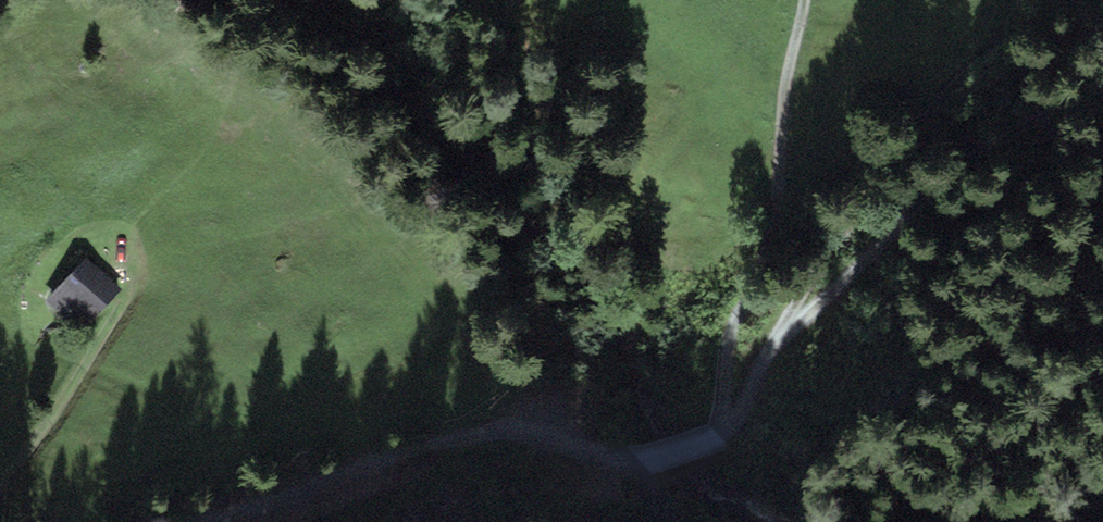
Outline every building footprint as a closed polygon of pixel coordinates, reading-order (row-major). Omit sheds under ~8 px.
[(121,287),(86,257),(48,300),(84,330),(121,287)]
